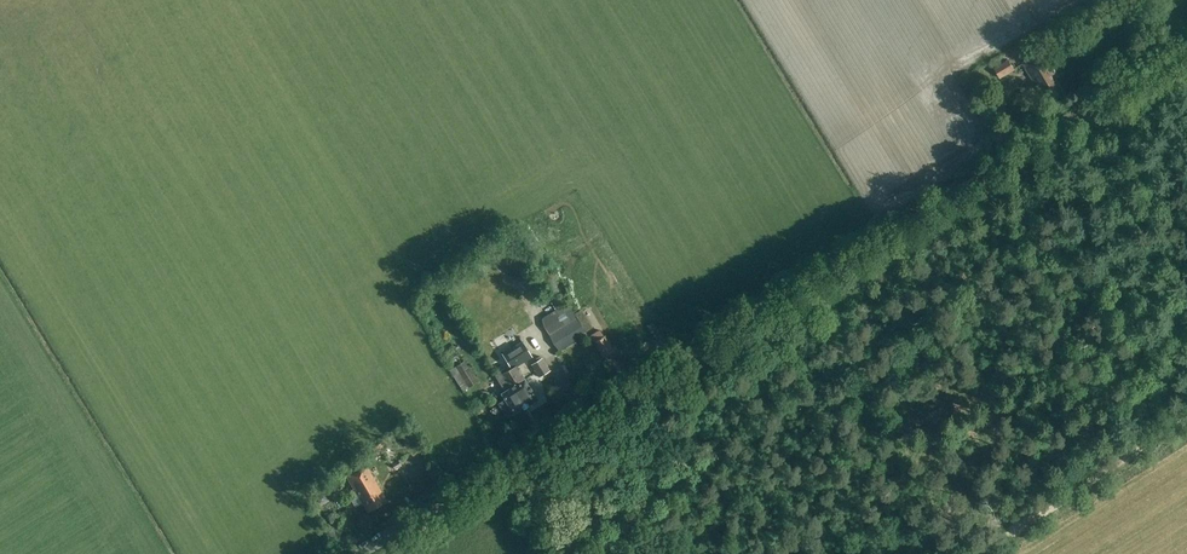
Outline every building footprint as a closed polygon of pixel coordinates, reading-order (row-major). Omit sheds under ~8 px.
[(1068,38),(1075,53),(1084,48),(1079,40),(1074,43),(1071,37),(1068,38)] [(1058,56),(1051,61),(1045,52),(1024,65),(1036,84),(1039,82),(1050,100),(1065,90),(1058,79),(1061,76),(1054,66),(1062,62),(1058,56)] [(994,67),(1000,78),(1014,70),(1008,59),(994,67)] [(1087,84),(1090,88),(1104,79),(1102,74),(1087,84)] [(539,319),(558,351),(585,335),(566,303),(539,319)] [(594,342),(593,343),(603,358),(606,356),(608,359),(613,356),(611,353),(614,351),(604,335),(603,336),(599,329),(590,335),(594,342)] [(514,370),(517,368),(532,358),(523,344),(504,356),(513,368),(514,370)] [(541,358),(530,364),(539,378),(550,371),(541,358)] [(477,382),(465,361),(456,367),(468,388),(477,382)] [(513,368),(509,371),(517,382),(514,385),(517,391),(515,393),(525,408),(538,400),(517,368),(514,370),(513,368)] [(508,419),(525,408),(515,393),(517,391),(514,385),(517,382),(509,371),(498,378),(506,391),(502,394),(506,401),(499,405),(508,419)] [(398,460),(391,464),(395,469),(401,466),(398,460)] [(371,512),(388,501),(367,468),(349,479),(371,512)]
